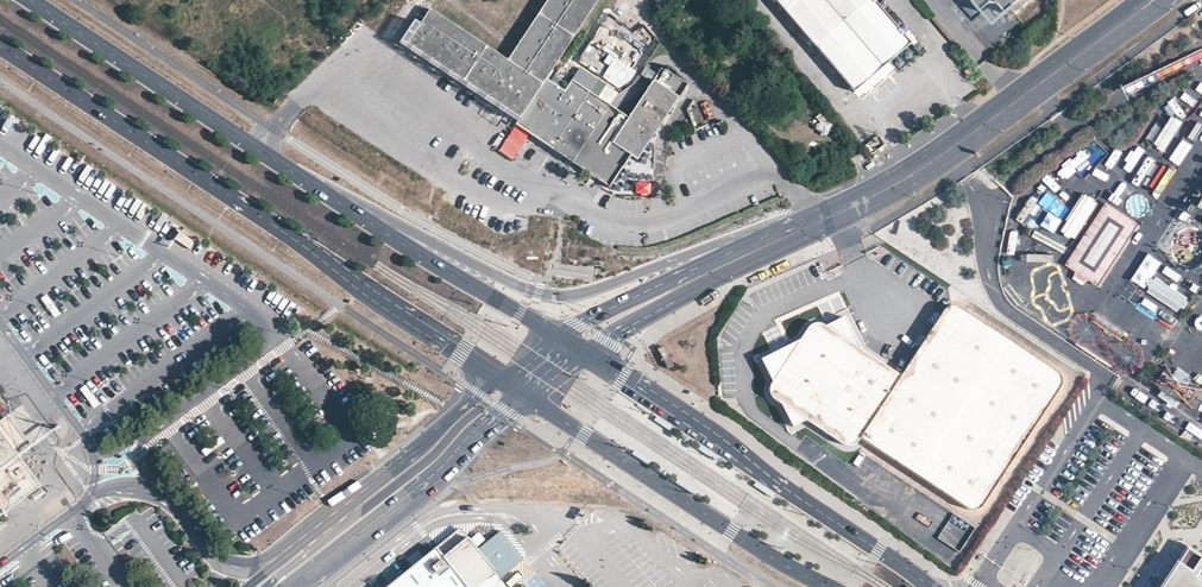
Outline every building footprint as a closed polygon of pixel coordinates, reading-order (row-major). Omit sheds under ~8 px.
[(508,59),(430,9),(407,43),(521,117),(548,77),(598,0),(547,0),(508,59)] [(887,18),(871,0),(774,0),(853,91),(908,45),(887,18)] [(977,10),(986,2),(995,2),(1003,11),(1009,6),(1016,0),(969,0),(977,10)] [(1003,11),(995,2),(986,2),(977,10),(989,23),(1003,11)] [(912,49),(908,45),(853,91),(857,96),(912,49)] [(610,183),(630,153),(638,158),(686,84),(661,67),(629,116),(617,108),(611,104),(574,160),(579,163),(610,183)] [(552,146),(595,81),(578,69),(565,89),(548,77),(521,117),(517,123),(552,146)] [(617,95),(595,81),(552,146),(574,160),(611,104),(617,95)] [(860,154),(850,160),(855,167),(864,160),(860,154)] [(1163,177),(1175,188),(1192,169),(1181,158),(1163,177)] [(636,194),(650,194),(650,184),(636,183),(636,194)] [(849,449),(854,446),(858,441),(960,508),(969,513),(974,513),(978,511),(1055,392),(1059,385),(1059,381),(1057,377),(952,310),(947,309),(943,311),(897,379),(856,349),(841,319),(826,327),(804,330),(797,342),(761,359),(769,378),(772,385),(768,387),(767,393),(768,398),(773,401),(777,402),(790,426),(801,421),(843,449),(849,449)] [(4,511),(16,502),(41,484),(19,455),(19,454),(25,449),(14,435),(5,422),(0,426),(0,514),(4,511)] [(949,519),(938,538),(958,550),(969,532),(949,519)] [(425,555),(413,565),(399,576),(386,586),(474,586),(494,571),(495,572),(499,577),(501,575),(522,558),(499,530),(476,549),(459,528),(425,555)] [(1161,586),(1201,586),(1201,553),(1190,544),(1161,586)] [(425,555),(418,547),(407,557),(413,565),(425,555)] [(504,580),(501,575),(499,577),(495,572),(494,571),(474,586),(496,586),(504,580)]
